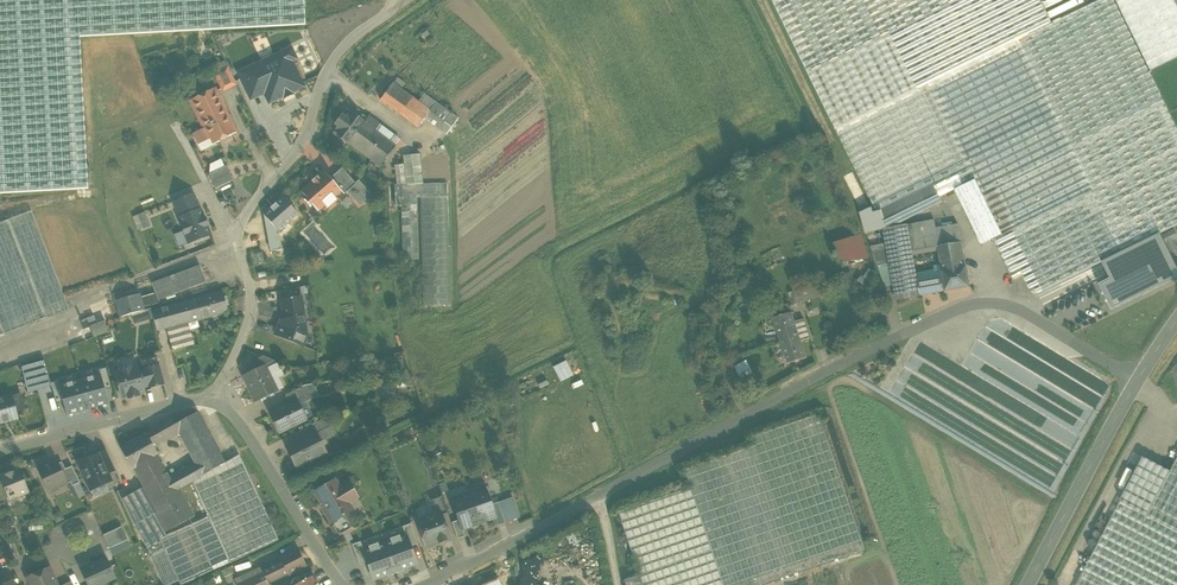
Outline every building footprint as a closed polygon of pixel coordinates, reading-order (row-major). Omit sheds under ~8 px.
[(88,189),(79,38),(304,26),(303,0),(0,0),(0,194),(88,189)] [(812,71),(893,31),(955,0),(776,0),(812,71)] [(893,31),(918,89),(928,84),(931,82),(1016,41),(1018,39),(1018,40),(1048,25),(1037,0),(955,0),(893,31)] [(1018,40),(1045,94),(1092,190),(1002,234),(994,239),(1013,277),(1021,273),(1031,292),(1036,294),(1102,262),(1160,233),(1176,225),(1176,130),(1149,73),(1114,0),(1100,0),(1048,25),(1018,40)] [(1149,73),(1176,59),(1176,0),(1114,0),(1149,73)] [(836,129),(918,89),(893,31),(812,71),(836,129)] [(931,82),(928,84),(955,138),(1045,94),(1018,40),(1018,39),(1016,41),(931,82)] [(295,59),(290,49),(282,52),(284,57),(277,60),(279,66),(267,72),(264,66),(256,70),(254,71),(264,92),(269,102),(284,95),(285,97),(286,96),(284,93),(288,91),(290,95),(291,94),(291,92),(303,86),(290,61),(295,59)] [(282,52),(253,66),(256,70),(264,66),(267,72),(279,66),(277,60),(284,57),(282,52)] [(221,70),(217,64),(204,71),(207,77),(214,74),(222,91),(236,85),(227,66),(221,70)] [(254,71),(256,70),(253,66),(239,73),(251,99),(264,92),(254,71)] [(429,110),(392,83),(380,99),(417,127),(424,118),(430,111),(429,110)] [(918,89),(836,129),(876,211),(880,209),(933,183),(940,197),(955,190),(976,179),(955,138),(928,84),(918,89)] [(215,87),(189,100),(203,129),(229,115),(215,87)] [(1045,94),(955,138),(976,179),(1002,234),(1092,190),(1045,94)] [(435,102),(429,110),(430,111),(424,118),(437,128),(448,112),(435,102)] [(363,122),(350,112),(345,118),(341,115),(335,124),(339,126),(334,133),(348,143),(363,122)] [(229,115),(203,129),(193,134),(198,144),(208,139),(211,145),(236,132),(229,115)] [(363,122),(348,143),(379,166),(395,146),(374,131),(380,124),(368,115),(363,122)] [(208,139),(198,144),(197,144),(201,151),(211,146),(211,145),(208,139)] [(419,153),(402,155),(403,164),(406,185),(423,184),(419,153)] [(210,165),(209,174),(224,167),(220,159),(210,165)] [(403,164),(395,165),(397,185),(406,185),(403,164)] [(209,174),(208,175),(215,188),(233,180),(226,166),(224,167),(209,174)] [(342,168),(330,178),(341,190),(344,194),(356,184),(342,168)] [(324,171),(318,177),(317,176),(311,181),(312,182),(301,191),(306,197),(304,199),(310,207),(312,205),(318,211),(324,205),(327,208),(337,199),(334,196),(341,190),(330,178),(324,171)] [(976,179),(955,190),(981,245),(994,239),(1002,234),(976,179)] [(397,185),(394,185),(395,205),(399,205),(399,206),(401,206),(400,199),(417,198),(419,198),(447,197),(447,183),(423,184),(406,185),(397,185)] [(933,183),(880,209),(886,228),(942,202),(940,197),(933,183)] [(173,202),(179,217),(199,210),(193,194),(173,202)] [(447,197),(419,198),(423,306),(450,305),(447,197)] [(417,198),(400,199),(401,206),(402,260),(418,259),(417,198)] [(867,208),(859,211),(860,216),(861,216),(869,214),(867,208)] [(178,218),(188,243),(210,234),(207,226),(208,225),(205,218),(204,218),(200,209),(199,210),(179,217),(178,218)] [(869,214),(861,216),(866,233),(883,228),(886,228),(880,209),(876,211),(869,214)] [(68,308),(30,211),(0,223),(0,334),(68,308)] [(144,211),(131,215),(136,229),(148,225),(144,211)] [(936,228),(943,227),(941,219),(934,220),(936,228)] [(934,220),(907,225),(913,255),(938,250),(938,246),(939,246),(936,228),(934,220)] [(943,227),(936,228),(939,246),(961,242),(958,224),(943,227)] [(891,275),(916,270),(913,255),(907,225),(886,228),(883,228),(886,244),(887,249),(889,263),(891,275)] [(1172,250),(1176,247),(1173,239),(1176,237),(1173,228),(1165,232),(1172,250)] [(860,233),(832,242),(839,263),(867,254),(860,233)] [(1160,233),(1102,262),(1110,278),(1099,284),(1111,310),(1176,277),(1176,268),(1160,233)] [(939,246),(938,246),(938,250),(942,271),(966,267),(961,242),(939,246)] [(886,244),(871,247),(873,252),(887,249),(886,244)] [(887,249),(873,252),(877,266),(889,263),(887,249)] [(889,263),(877,266),(885,287),(893,286),(891,275),(889,263)] [(966,267),(942,271),(943,278),(946,290),(969,286),(966,267)] [(193,268),(175,275),(180,291),(198,283),(193,268)] [(916,270),(891,275),(893,286),(896,299),(920,295),(918,283),(916,270)] [(175,275),(152,283),(156,294),(158,299),(180,291),(175,275)] [(943,278),(918,283),(920,295),(946,290),(943,278)] [(812,286),(789,293),(792,304),(816,297),(812,286)] [(222,291),(193,299),(194,299),(184,302),(190,322),(228,312),(222,291)] [(156,294),(148,296),(151,305),(159,302),(158,299),(156,294)] [(140,296),(116,303),(120,317),(144,310),(143,307),(141,299),(140,296)] [(148,296),(141,299),(143,307),(151,305),(148,296)] [(301,296),(281,299),(284,314),(283,314),(284,320),(283,323),(279,324),(274,334),(302,345),(307,335),(305,326),(304,317),(301,296)] [(184,302),(152,311),(157,331),(167,328),(188,322),(190,322),(184,302)] [(789,303),(771,309),(774,318),(792,312),(789,303)] [(806,358),(792,312),(774,318),(788,364),(806,358)] [(88,320),(31,340),(37,355),(93,335),(88,320)] [(188,322),(167,328),(173,351),(194,345),(188,322)] [(262,355),(252,360),(257,369),(265,365),(266,368),(275,364),(273,360),(262,355)] [(564,359),(551,366),(559,381),(572,374),(564,359)] [(739,376),(750,371),(745,359),(733,364),(739,376)] [(44,361),(22,367),(29,392),(51,386),(44,361)] [(275,364),(266,368),(277,391),(284,388),(279,379),(285,376),(278,362),(275,364)] [(143,364),(113,371),(120,398),(149,391),(143,364)] [(257,369),(243,375),(256,401),(277,391),(266,368),(265,365),(257,369)] [(299,388),(284,395),(288,404),(295,401),(303,397),(299,388)] [(13,397),(17,412),(25,410),(21,395),(13,397)] [(0,400),(0,424),(18,419),(17,412),(13,397),(0,400)] [(288,404),(269,413),(278,432),(307,418),(304,419),(295,401),(288,404)] [(225,462),(197,411),(175,424),(174,424),(179,433),(194,462),(202,476),(225,462)] [(752,436),(755,445),(683,469),(689,487),(617,512),(639,575),(623,580),(625,584),(759,584),(863,550),(817,414),(752,436)] [(333,425),(329,417),(324,418),(312,424),(316,432),(316,433),(333,425)] [(172,420),(152,431),(157,441),(165,437),(167,440),(179,433),(174,424),(175,424),(172,420)] [(333,425),(316,433),(321,442),(337,434),(333,425)] [(152,431),(146,435),(151,444),(157,441),(152,431)] [(316,432),(286,447),(296,466),(329,449),(323,452),(314,434),(316,433),(316,432)] [(146,435),(121,448),(132,468),(133,467),(155,455),(156,454),(151,444),(146,435)] [(100,452),(78,461),(89,489),(111,481),(100,452)] [(168,477),(155,455),(133,467),(157,512),(154,514),(164,532),(191,518),(176,490),(168,477)] [(192,481),(208,516),(166,536),(160,539),(161,541),(146,547),(145,548),(148,552),(149,556),(163,584),(168,584),(178,580),(181,584),(278,540),(239,455),(225,462),(202,476),(192,481)] [(1170,471),(1143,457),(1120,499),(1121,500),(1076,584),(1176,584),(1176,458),(1170,471)] [(57,462),(43,468),(42,465),(37,468),(47,490),(56,486),(57,488),(67,483),(62,471),(57,462)] [(194,462),(168,477),(176,490),(179,489),(192,481),(202,476),(194,462)] [(72,466),(62,471),(67,483),(70,482),(72,485),(79,482),(72,466)] [(9,473),(9,471),(0,475),(1,477),(9,497),(10,499),(27,492),(18,469),(9,473)] [(1,477),(0,477),(0,501),(9,497),(1,477)] [(347,515),(355,510),(351,504),(359,499),(349,482),(341,486),(336,479),(313,493),(320,505),(318,506),(330,525),(347,515)] [(486,487),(468,493),(479,524),(483,523),(482,521),(494,517),(495,516),(491,505),(489,499),(491,498),(486,487)] [(194,516),(179,489),(176,490),(191,518),(194,516)] [(468,493),(451,499),(458,520),(461,529),(462,528),(475,524),(475,525),(479,524),(468,493)] [(449,514),(442,494),(430,499),(435,514),(440,512),(442,517),(449,514)] [(497,502),(491,505),(495,516),(494,517),(497,525),(505,523),(497,502)] [(435,514),(417,521),(426,545),(438,541),(439,543),(446,540),(445,538),(449,537),(442,517),(440,512),(435,514)] [(154,514),(134,525),(146,547),(161,541),(160,539),(166,536),(164,532),(154,514)] [(347,515),(330,525),(338,539),(356,529),(347,515)] [(458,520),(452,522),(457,538),(465,536),(462,528),(461,529),(458,520)] [(354,542),(367,581),(415,565),(408,546),(416,543),(409,523),(354,542)] [(111,553),(130,544),(120,525),(101,534),(111,553)] [(297,549),(280,557),(282,560),(289,574),(289,575),(306,566),(297,549)] [(81,570),(88,584),(98,584),(115,577),(106,559),(81,570)] [(282,560),(262,569),(264,573),(268,583),(269,582),(289,574),(282,560)] [(264,573),(262,569),(261,566),(234,578),(237,584),(238,584),(264,573)] [(27,578),(31,584),(57,584),(49,568),(27,578)] [(269,582),(268,583),(264,573),(238,584),(270,584),(269,582)] [(294,584),(318,584),(313,576),(297,584),(294,584)]
